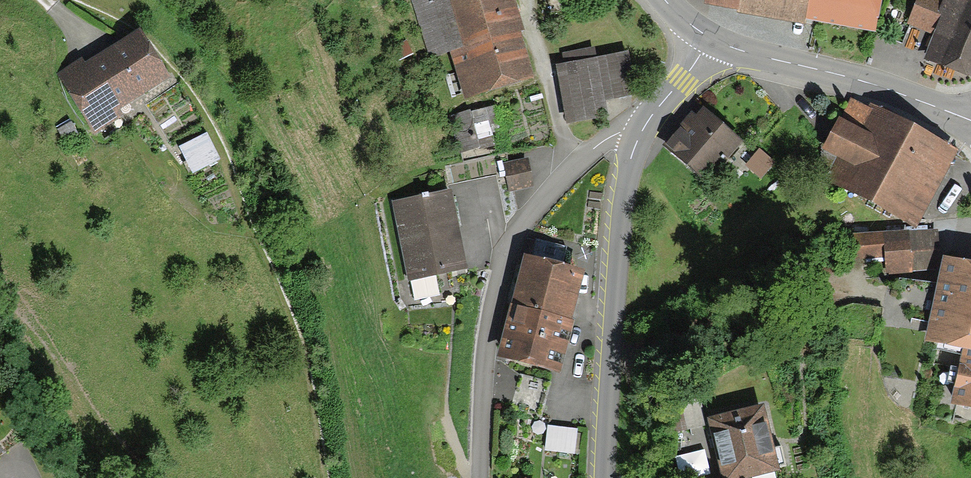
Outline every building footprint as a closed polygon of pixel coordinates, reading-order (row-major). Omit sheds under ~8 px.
[(523,78),(502,0),(417,0),(430,49),(450,44),(463,94),(523,78)] [(868,28),(872,0),(709,0),(868,28)] [(970,74),(970,0),(917,0),(909,22),(938,33),(928,58),(970,74)] [(134,35),(60,81),(88,124),(161,78),(134,35)] [(626,94),(619,55),(561,65),(570,119),(599,114),(597,99),(626,94)] [(829,183),(914,226),(951,155),(863,111),(853,131),(838,124),(823,152),(840,160),(829,183)] [(484,112),(453,118),(458,147),(489,142),(484,112)] [(737,145),(700,113),(669,147),(706,180),(737,145)] [(210,133),(181,147),(195,175),(223,161),(210,133)] [(501,167),(508,192),(529,187),(522,162),(501,167)] [(404,280),(460,270),(445,195),(390,205),(404,280)] [(934,267),(934,231),(883,232),(883,238),(856,238),(857,257),(883,256),(883,268),(934,267)] [(522,263),(510,308),(563,322),(575,278),(522,263)] [(970,411),(970,270),(943,264),(925,340),(964,349),(951,406),(970,411)] [(510,309),(497,359),(552,373),(565,323),(510,309)] [(714,423),(727,477),(733,477),(773,469),(760,412),(714,423)] [(550,424),(548,448),(579,451),(582,427),(550,424)]
